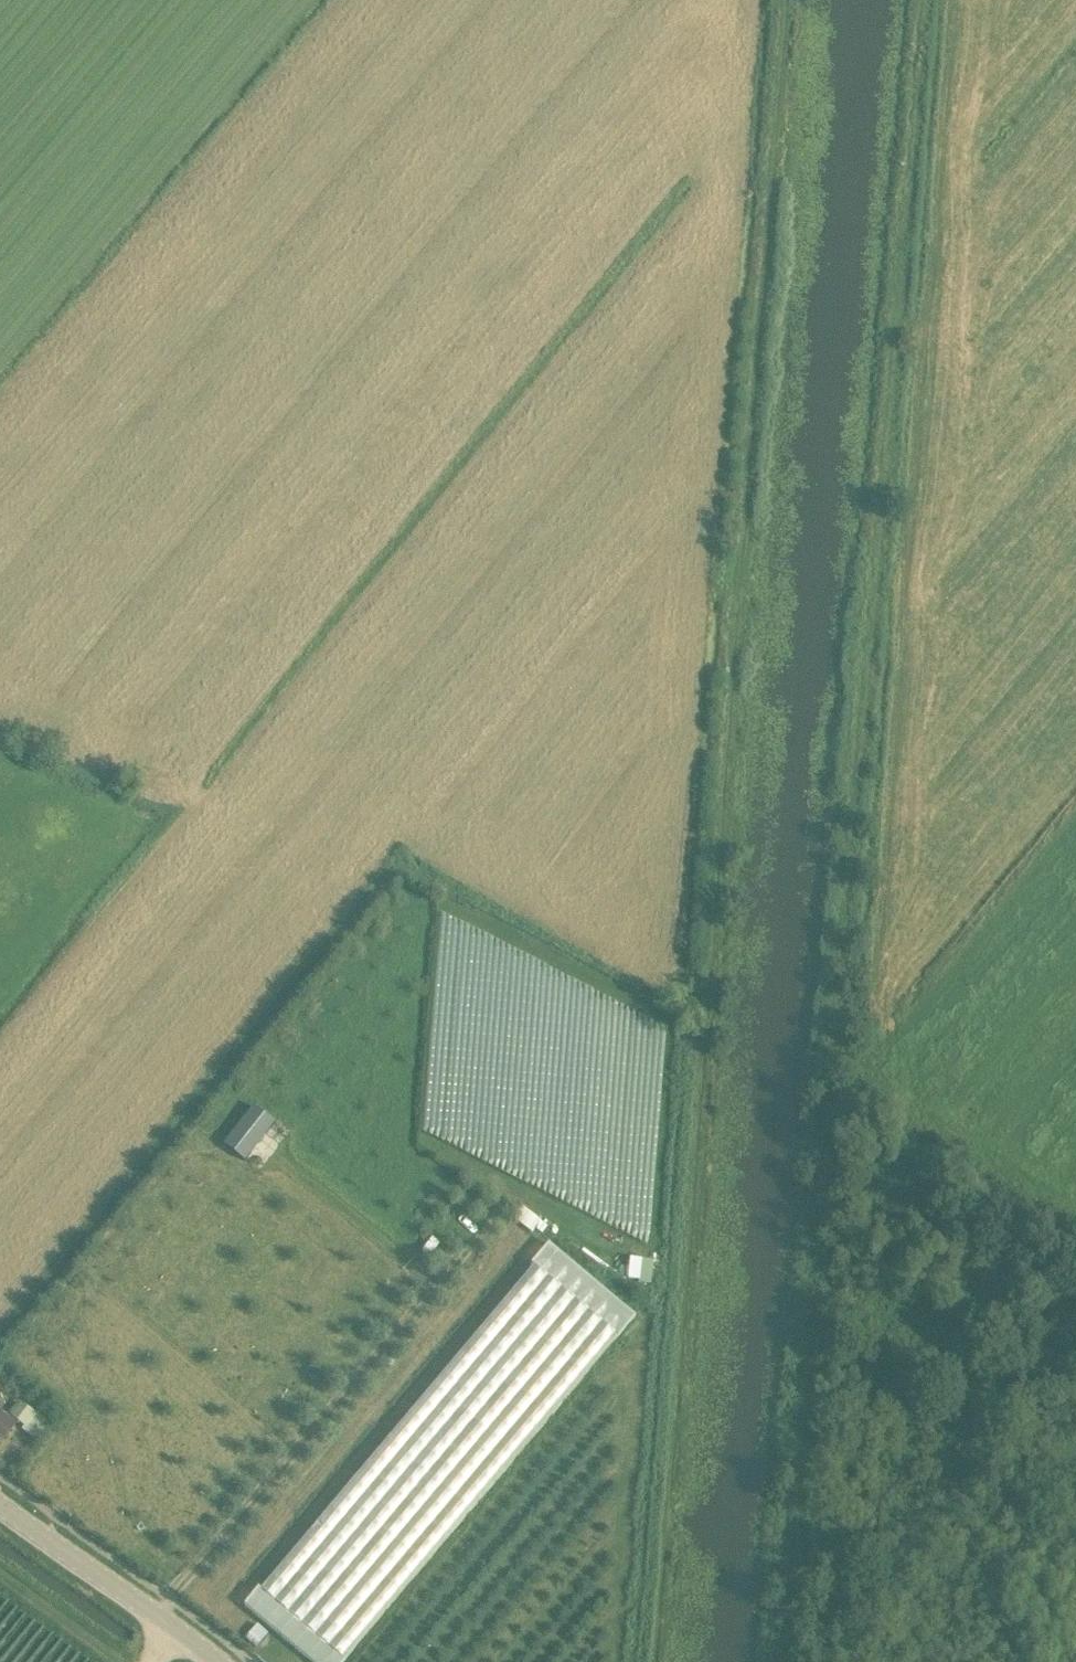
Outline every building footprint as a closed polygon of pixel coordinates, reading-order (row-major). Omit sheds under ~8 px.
[(256,1101),(225,1143),(247,1160),(279,1119),(256,1101)] [(514,1218),(531,1232),(540,1221),(522,1207),(514,1218)] [(654,1261),(641,1259),(639,1282),(651,1283),(654,1261)] [(22,1431),(36,1442),(51,1422),(37,1411),(34,1415),(21,1404),(12,1416),(26,1427),(22,1431)] [(14,1424),(0,1412),(0,1442),(14,1424)] [(256,1646),(268,1633),(258,1624),(246,1637),(256,1646)]
